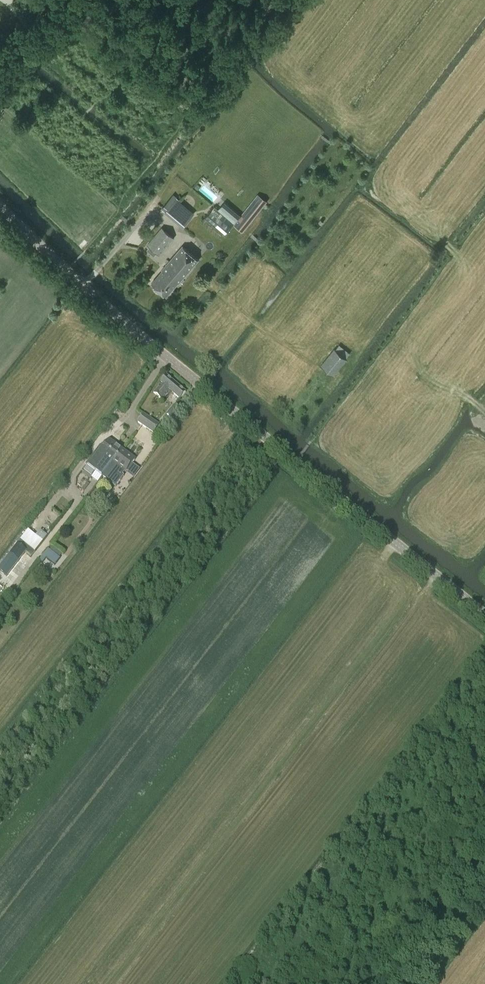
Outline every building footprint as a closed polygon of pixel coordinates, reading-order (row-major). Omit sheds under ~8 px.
[(162,208),(166,211),(177,198),(173,195),(162,208)] [(255,198),(234,225),(243,232),(264,206),(255,198)] [(234,223),(214,206),(203,219),(223,236),(234,223)] [(174,238),(162,227),(148,245),(159,255),(174,238)] [(199,259),(183,246),(162,270),(163,270),(152,283),(166,295),(177,283),(178,284),(199,259)] [(337,347),(348,357),(351,354),(340,344),(337,347)] [(322,365),(333,375),(347,359),(334,349),(322,365)] [(154,392),(162,400),(170,390),(180,399),(185,392),(173,381),(167,376),(154,392)] [(179,410),(174,406),(166,415),(170,419),(168,421),(172,425),(177,420),(174,417),(179,410)] [(154,434),(159,425),(144,415),(138,423),(154,434)] [(87,465),(96,472),(116,445),(110,440),(101,451),(98,449),(87,465)] [(96,472),(103,477),(123,450),(116,445),(96,472)] [(123,450),(103,477),(115,487),(124,476),(122,475),(124,472),(125,473),(135,459),(129,455),(123,450)] [(43,542),(35,536),(28,530),(20,540),(35,552),(43,542)] [(19,562),(27,551),(17,544),(9,554),(19,562)] [(43,556),(55,566),(60,559),(48,549),(43,556)] [(116,973),(107,966),(98,978),(105,983),(108,983),(116,973)]
